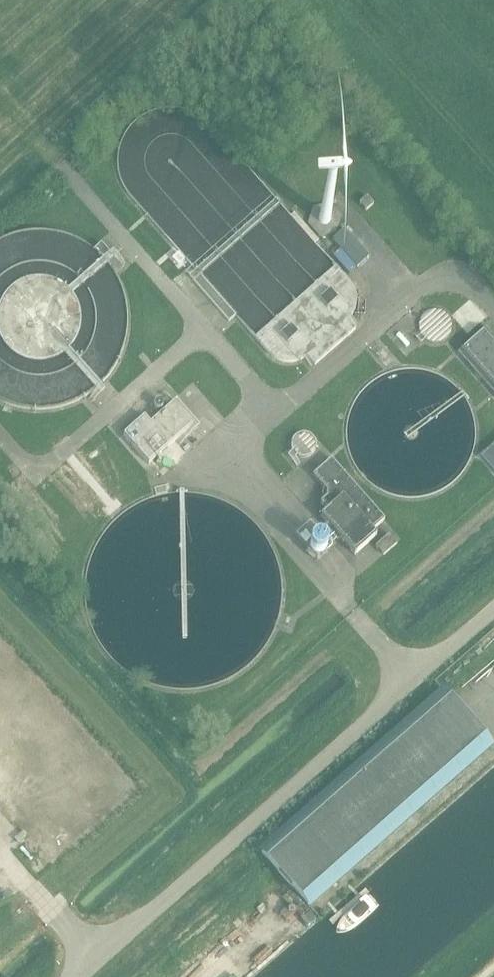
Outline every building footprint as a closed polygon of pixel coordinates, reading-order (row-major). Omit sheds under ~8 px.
[(367,196),(359,203),(366,210),(373,204),(367,196)] [(357,267),(368,257),(344,229),(332,239),(357,267)] [(331,287),(320,297),(328,305),(339,296),(331,287)] [(455,326),(456,320),(455,314),(452,309),(450,307),(446,305),(440,304),(435,305),(432,306),(429,309),(425,314),(424,319),(425,325),(428,330),(432,334),(435,335),(439,336),(445,335),(448,334),(452,332),(455,326)] [(291,322),(280,332),(288,341),(299,331),(291,322)] [(486,328),(458,353),(493,393),(493,337),(486,328)] [(176,401),(150,423),(144,417),(123,435),(148,464),(195,423),(176,401)] [(300,434),(299,435),(297,436),(296,436),(294,438),(293,439),(293,440),(292,442),(292,443),(291,444),(291,446),(292,449),(292,450),(293,451),(294,453),(295,454),(296,455),(297,456),(299,457),(300,457),(302,458),(303,458),(304,458),(306,457),(308,457),(310,455),(311,455),(312,454),(313,452),(314,451),(315,450),(315,448),(315,446),(315,445),(315,443),(314,441),(314,439),(313,439),(312,437),(310,436),(308,435),(307,434),(305,434),(304,434),(302,434),(300,434)] [(320,516),(342,540),(355,555),(377,535),(372,530),(385,520),(331,459),(313,475),(326,491),(326,497),(321,501),(328,510),(320,516)] [(162,494),(168,493),(166,485),(154,487),(156,495),(162,494)] [(397,543),(389,534),(376,546),(384,555),(397,543)] [(490,744),(459,708),(444,691),(262,852),(308,905),(490,744)]
